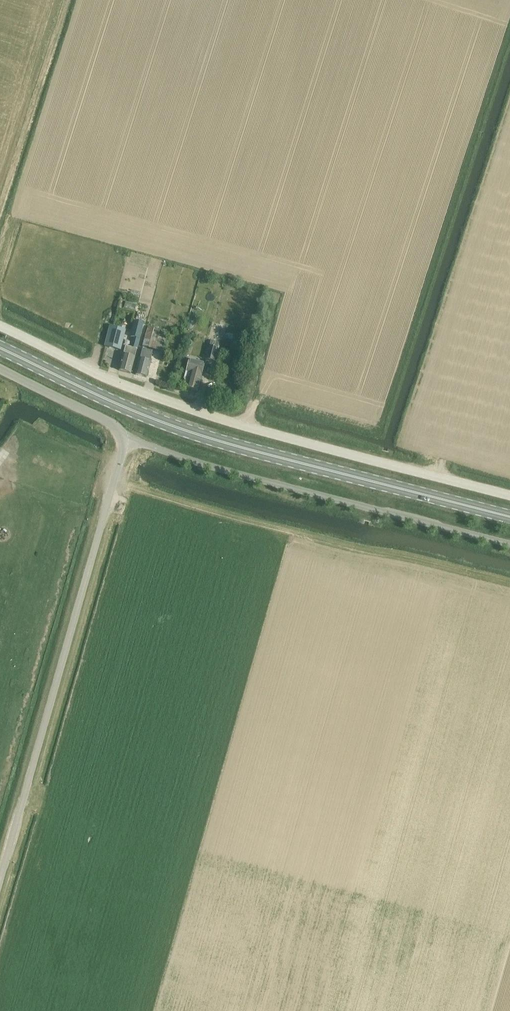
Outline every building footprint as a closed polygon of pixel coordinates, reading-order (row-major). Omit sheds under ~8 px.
[(161,319),(158,330),(164,332),(167,320),(161,319)] [(131,374),(133,364),(143,324),(135,322),(130,338),(132,339),(129,351),(124,350),(122,361),(119,371),(131,374)] [(111,327),(106,347),(122,351),(127,331),(111,327)] [(155,329),(148,327),(143,347),(162,351),(166,339),(153,335),(155,329)] [(218,344),(209,342),(206,358),(214,360),(218,344)] [(140,359),(136,375),(146,378),(150,362),(153,352),(143,349),(140,359)] [(189,363),(187,371),(185,379),(186,381),(189,382),(187,388),(198,391),(200,381),(204,367),(189,363)]
